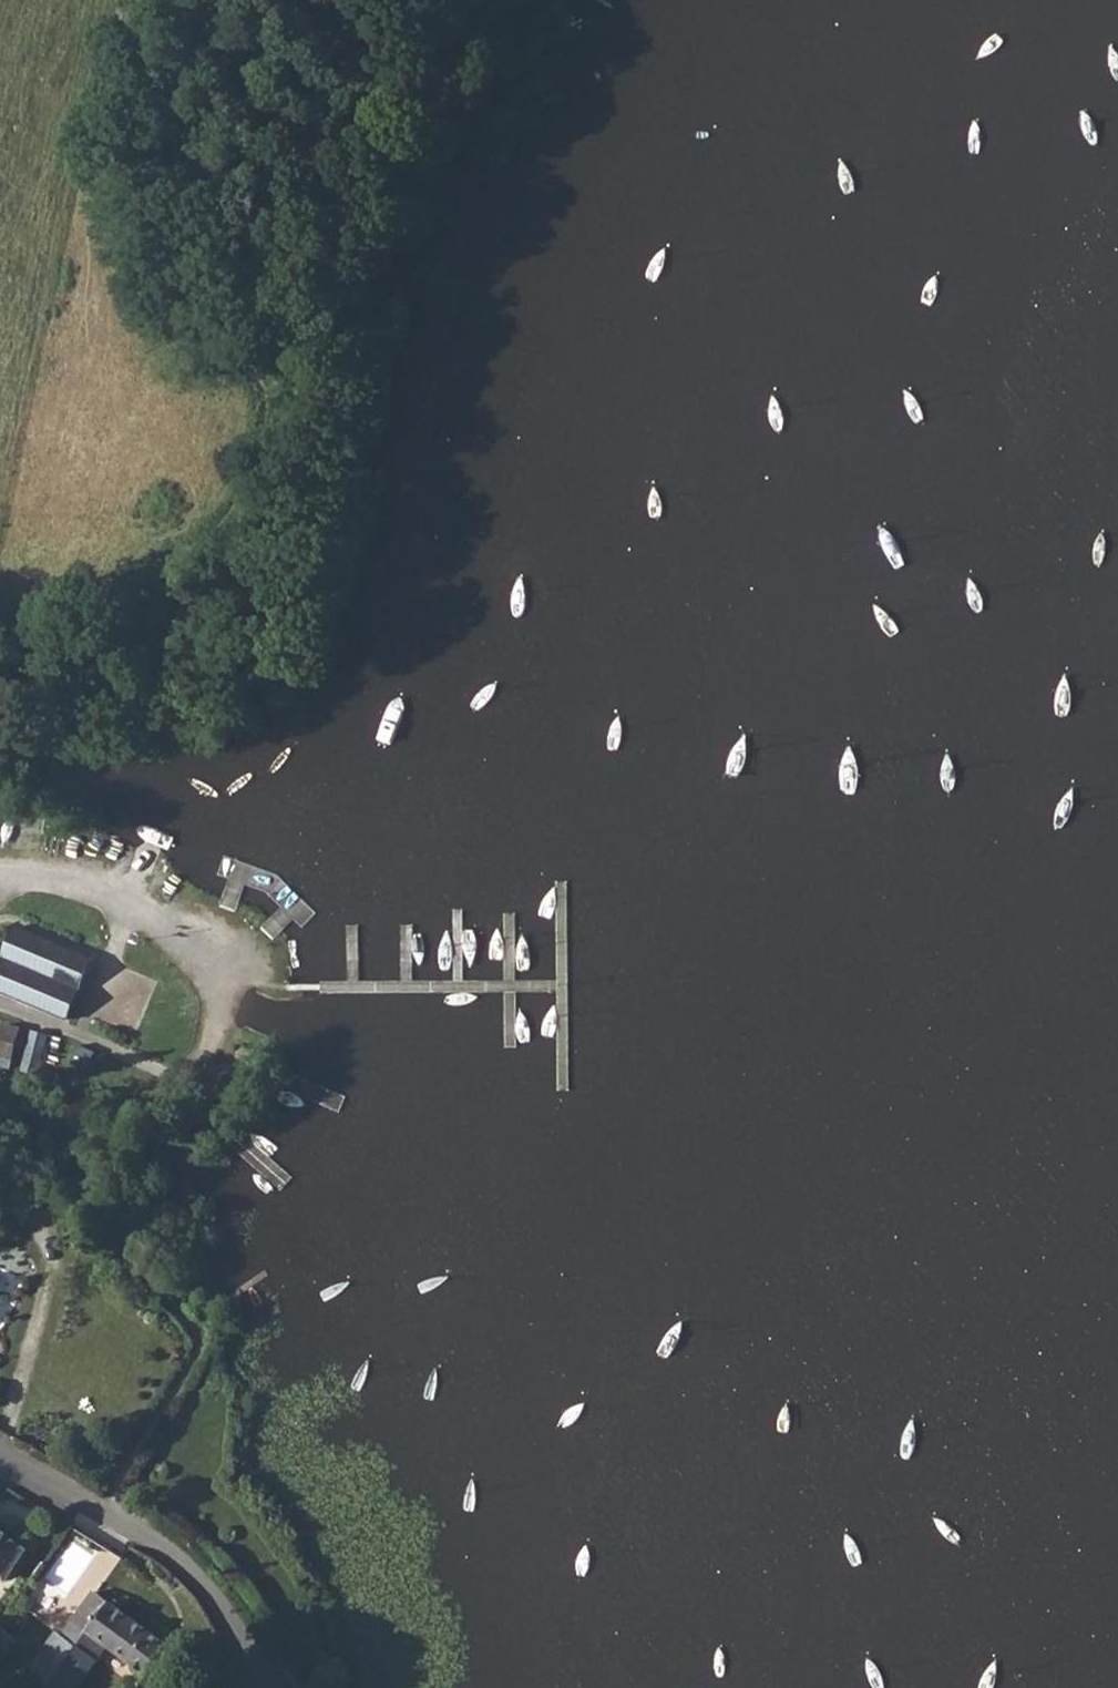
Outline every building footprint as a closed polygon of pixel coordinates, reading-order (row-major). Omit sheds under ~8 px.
[(53,981),(66,950),(17,930),(0,969),(0,994),(64,1022),(77,991),(53,981)] [(0,1048),(0,1055),(13,1058),(20,1033),(5,1029),(0,1048)] [(79,1051),(77,1058),(92,1064),(94,1056),(79,1051)] [(9,1578),(29,1548),(8,1534),(8,1531),(0,1525),(0,1572),(9,1578)] [(64,1635),(77,1645),(55,1676),(46,1669),(36,1682),(45,1687),(69,1687),(70,1686),(74,1687),(77,1687),(108,1644),(149,1673),(170,1644),(96,1591),(64,1635)]
